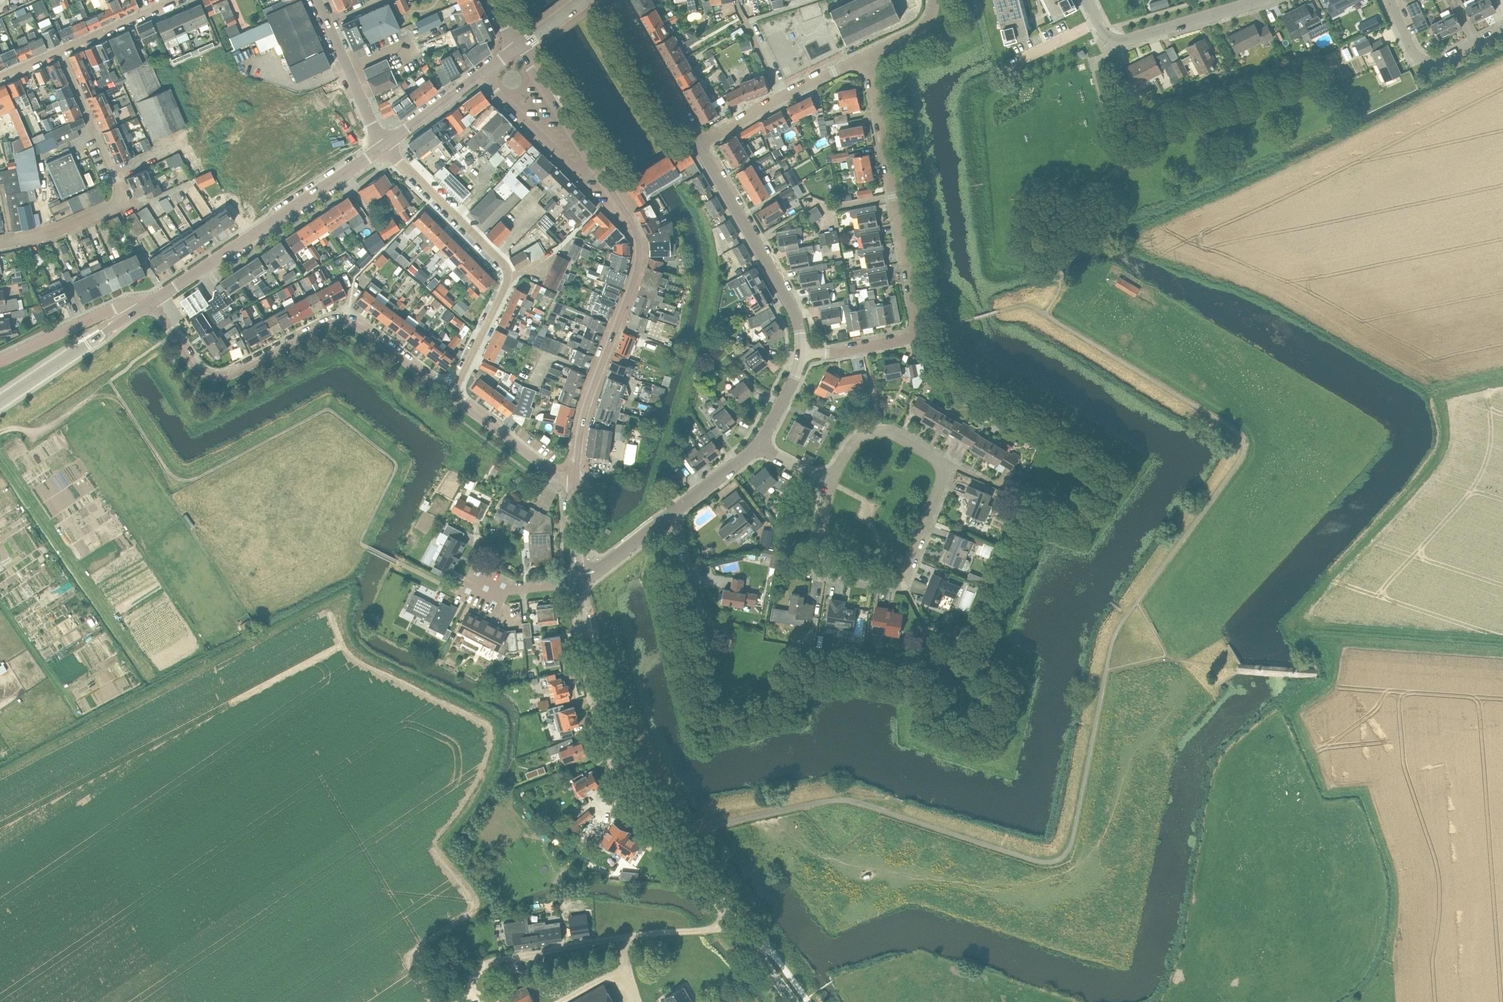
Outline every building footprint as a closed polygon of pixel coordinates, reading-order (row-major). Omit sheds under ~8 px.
[(46,7),(43,0),(41,0),(35,3),(38,11),(46,7)] [(69,6),(67,0),(60,0),(64,9),(69,6)] [(114,19),(106,0),(100,0),(105,10),(97,14),(101,25),(114,19)] [(114,19),(127,13),(121,0),(106,0),(114,19)] [(136,0),(121,0),(127,13),(139,8),(136,0)] [(209,15),(221,10),(228,25),(237,21),(228,2),(227,0),(203,0),(209,15)] [(330,66),(323,50),(324,50),(308,16),(309,14),(307,8),(305,8),(301,0),(299,0),(266,14),(266,15),(274,32),(255,41),(260,52),(275,46),(279,44),(283,53),(289,66),(296,82),(330,66)] [(272,6),(274,11),(299,0),(281,0),(282,1),(272,6)] [(336,11),(346,7),(361,0),(331,0),(336,11)] [(410,9),(406,0),(396,0),(395,0),(401,13),(410,9)] [(485,14),(479,0),(463,0),(459,2),(462,9),(453,13),(459,26),(463,24),(469,21),(485,14)] [(649,9),(656,5),(653,0),(632,0),(641,14),(649,9)] [(690,12),(697,11),(695,0),(687,0),(690,12)] [(752,10),(757,9),(754,0),(752,0),(749,1),(752,10)] [(771,1),(773,9),(781,7),(780,0),(775,0),(771,1)] [(901,18),(893,0),(853,0),(831,11),(842,34),(846,43),(901,18)] [(996,7),(999,6),(1000,11),(997,12),(1000,21),(1003,21),(1004,26),(1001,27),(1005,43),(1006,43),(1006,42),(1005,42),(1005,40),(1010,38),(1011,42),(1018,40),(1029,37),(1028,32),(1020,0),(994,0),(996,7)] [(1054,19),(1050,20),(1051,21),(1057,18),(1061,16),(1065,14),(1066,14),(1071,11),(1072,11),(1076,9),(1077,8),(1073,0),(1045,0),(1054,19)] [(1150,4),(1152,10),(1169,5),(1168,0),(1164,0),(1150,4)] [(1344,10),(1343,7),(1356,0),(1330,0),(1332,5),(1328,8),(1332,17),(1344,10)] [(1457,6),(1454,0),(1447,0),(1451,9),(1457,6)] [(1491,14),(1491,13),(1496,11),(1491,2),(1490,0),(1480,0),(1477,2),(1485,18),(1491,14)] [(1409,11),(1419,6),(1417,1),(1406,6),(1409,11)] [(394,15),(399,12),(395,2),(389,5),(394,15)] [(1478,21),(1485,18),(1477,2),(1465,8),(1472,22),(1478,20),(1478,21)] [(198,28),(209,23),(201,4),(189,9),(198,28)] [(354,50),(363,46),(390,34),(390,33),(400,29),(393,15),(388,4),(342,24),(353,49),(354,50)] [(1295,11),(1283,17),(1288,26),(1290,31),(1288,32),(1292,39),(1308,32),(1309,31),(1309,30),(1307,28),(1320,21),(1319,18),(1315,10),(1309,13),(1305,4),(1294,10),(1295,11)] [(1411,17),(1422,11),(1419,6),(1409,11),(1411,17)] [(650,11),(642,16),(650,30),(663,21),(664,22),(670,19),(674,16),(674,15),(671,11),(667,14),(667,13),(661,17),(656,8),(650,11)] [(88,18),(84,9),(80,10),(89,30),(101,25),(97,14),(88,18)] [(187,32),(198,28),(189,9),(178,13),(187,32)] [(21,16),(18,10),(15,12),(16,15),(20,25),(21,26),(34,19),(31,11),(21,16)] [(76,36),(89,30),(80,10),(74,13),(76,16),(69,19),(71,25),(76,36)] [(1413,22),(1424,17),(1422,11),(1411,17),(1413,22)] [(420,32),(442,23),(437,12),(416,22),(420,32)] [(176,37),(187,32),(178,13),(167,18),(176,37)] [(1451,35),(1457,31),(1457,30),(1462,28),(1457,19),(1454,13),(1443,19),(1451,35)] [(490,52),(485,41),(496,37),(485,14),(469,21),(463,24),(459,26),(459,27),(450,31),(458,49),(458,48),(463,59),(465,62),(469,68),(490,52)] [(13,16),(14,19),(13,20),(11,21),(14,28),(20,25),(16,15),(13,16)] [(672,24),(679,20),(675,15),(674,15),(674,16),(670,18),(670,19),(672,24)] [(1427,22),(1425,19),(1424,17),(1413,22),(1416,27),(1427,22)] [(49,18),(38,23),(42,33),(45,38),(49,48),(60,43),(56,34),(49,18)] [(164,42),(165,41),(176,37),(167,18),(156,23),(164,42)] [(1444,38),(1451,35),(1443,19),(1431,25),(1434,31),(1438,39),(1444,37),(1444,38)] [(62,30),(58,20),(55,21),(57,28),(59,32),(63,41),(76,36),(71,25),(62,30)] [(144,44),(159,37),(156,31),(156,30),(151,20),(137,26),(144,44)] [(268,20),(229,38),(234,49),(239,47),(273,32),(268,20)] [(667,27),(664,22),(663,21),(650,30),(656,41),(670,33),(675,31),(671,25),(667,27)] [(1320,35),(1319,33),(1330,27),(1327,21),(1309,30),(1309,31),(1308,32),(1311,39),(1320,35)] [(1429,28),(1427,22),(1416,27),(1418,33),(1429,28)] [(1257,31),(1254,24),(1229,37),(1237,53),(1261,41),(1262,43),(1273,38),(1271,35),(1267,26),(1257,31)] [(745,33),(741,27),(731,33),(734,39),(736,38),(738,41),(747,36),(745,32),(745,33)] [(143,62),(133,39),(128,30),(108,39),(112,48),(123,72),(123,71),(136,101),(137,102),(152,139),(186,125),(170,88),(163,91),(150,60),(143,62)] [(37,39),(33,32),(29,34),(31,40),(28,42),(33,55),(47,48),(43,39),(42,37),(37,39)] [(682,39),(680,35),(678,32),(666,39),(658,44),(664,55),(680,45),(685,42),(685,41),(683,39),(682,39)] [(688,47),(699,40),(696,35),(685,41),(685,42),(688,47)] [(20,61),(33,55),(28,42),(25,36),(17,40),(20,47),(15,49),(20,61)] [(1216,65),(1208,48),(1203,39),(1187,47),(1191,55),(1181,60),(1180,59),(1172,63),(1179,77),(1187,73),(1183,65),(1193,60),(1199,74),(1216,65)] [(1360,55),(1373,49),(1368,39),(1355,45),(1356,46),(1352,48),(1356,56),(1360,54),(1360,55)] [(96,44),(107,67),(111,65),(108,59),(114,56),(111,49),(107,40),(96,44)] [(742,51),(753,48),(750,40),(740,43),(742,51)] [(6,41),(0,44),(4,53),(1,54),(6,67),(20,61),(15,49),(10,51),(6,41)] [(107,67),(96,44),(85,49),(89,58),(93,66),(98,63),(101,70),(99,71),(102,78),(96,80),(99,87),(113,81),(109,72),(107,67)] [(670,66),(687,56),(680,45),(664,55),(670,66)] [(1385,82),(1392,78),(1401,74),(1387,45),(1378,49),(1371,52),(1385,82)] [(443,86),(450,80),(460,74),(469,68),(465,62),(463,59),(458,48),(458,49),(450,54),(450,55),(440,59),(442,64),(440,65),(442,68),(436,71),(443,86)] [(709,59),(714,56),(710,49),(705,52),(709,59)] [(80,81),(86,78),(90,77),(86,68),(82,59),(86,57),(83,50),(69,56),(80,81)] [(757,65),(762,62),(757,51),(751,54),(757,65)] [(677,77),(692,68),(686,57),(687,57),(687,56),(670,66),(677,77)] [(712,65),(717,62),(714,56),(709,59),(712,65)] [(1153,56),(1126,69),(1130,78),(1135,88),(1141,85),(1140,84),(1162,73),(1160,69),(1157,65),(1153,56)] [(374,95),(391,87),(398,84),(391,70),(392,70),(387,58),(363,69),(368,79),(367,80),(374,95)] [(45,67),(44,67),(49,79),(50,78),(49,76),(50,76),(52,81),(55,80),(58,88),(62,86),(68,84),(58,61),(48,65),(48,66),(45,67)] [(1227,72),(1233,68),(1230,62),(1223,65),(1227,72)] [(1171,63),(1164,67),(1167,73),(1172,81),(1179,78),(1171,63)] [(39,83),(49,79),(44,67),(34,72),(39,81),(39,83)] [(692,68),(677,77),(683,87),(698,78),(692,68)] [(110,72),(109,72),(113,81),(119,78),(115,70),(110,72)] [(722,82),(727,79),(724,73),(719,76),(722,82)] [(754,78),(752,79),(758,95),(770,91),(764,75),(754,78)] [(113,81),(115,86),(118,85),(122,83),(126,81),(124,76),(119,78),(113,81)] [(731,85),(736,83),(732,76),(727,79),(731,85)] [(87,98),(97,93),(90,77),(86,78),(80,81),(87,98)] [(30,104),(23,88),(19,78),(7,84),(11,93),(13,97),(19,94),(25,107),(30,104)] [(428,98),(437,91),(429,79),(419,87),(428,98)] [(732,87),(731,85),(727,79),(722,82),(727,90),(732,87)] [(752,79),(740,83),(742,87),(746,99),(758,95),(752,79)] [(399,83),(403,88),(407,85),(404,80),(399,83)] [(690,101),(706,92),(699,81),(693,85),(684,90),(690,101)] [(416,107),(410,98),(403,88),(399,83),(398,84),(391,87),(393,89),(399,99),(391,104),(388,99),(378,104),(384,118),(395,112),(400,118),(416,107)] [(16,109),(9,94),(5,84),(0,87),(0,113),(1,116),(9,112),(16,109)] [(58,88),(52,90),(57,100),(72,94),(68,84),(62,86),(58,88)] [(92,109),(110,101),(107,96),(120,90),(118,85),(115,86),(102,91),(97,93),(87,98),(92,109)] [(418,105),(428,98),(419,87),(409,94),(418,105)] [(742,87),(733,91),(738,103),(746,99),(742,87)] [(838,91),(838,93),(837,94),(837,98),(839,98),(841,106),(842,113),(843,113),(844,114),(846,114),(846,112),(851,111),(861,109),(859,102),(856,88),(838,91)] [(468,124),(474,117),(472,115),(489,102),(480,90),(445,116),(450,124),(451,124),(458,133),(468,124)] [(733,91),(725,94),(731,106),(732,106),(738,103),(733,91)] [(697,112),(712,103),(706,92),(690,101),(697,112)] [(61,111),(77,104),(72,94),(57,100),(57,101),(52,103),(54,108),(59,106),(61,111)] [(238,94),(228,98),(235,114),(246,109),(239,94),(238,94)] [(361,130),(346,95),(277,125),(299,173),(361,130)] [(813,113),(818,110),(811,96),(799,102),(804,114),(812,111),(813,113)] [(34,109),(40,107),(36,98),(31,100),(34,109)] [(218,102),(218,103),(225,118),(235,114),(228,98),(218,102)] [(217,100),(206,105),(207,107),(208,107),(214,122),(225,118),(218,103),(218,102),(217,100)] [(110,101),(92,109),(97,119),(112,113),(118,110),(119,110),(117,103),(113,105),(111,101),(110,101)] [(797,133),(801,131),(799,125),(801,124),(799,119),(798,117),(804,114),(799,102),(788,108),(794,121),(791,123),(797,133)] [(713,120),(717,117),(716,115),(718,114),(712,103),(697,112),(703,123),(711,118),(713,120)] [(66,122),(73,119),(82,115),(77,104),(61,111),(66,122)] [(131,104),(127,106),(131,117),(136,114),(131,104)] [(476,133),(498,111),(491,104),(469,126),(468,124),(458,133),(454,137),(459,142),(468,132),(470,134),(473,130),(476,133)] [(38,121),(40,120),(38,115),(46,111),(44,106),(35,110),(36,110),(33,111),(38,121)] [(207,107),(197,112),(203,127),(214,122),(208,107),(207,107)] [(31,144),(16,109),(9,112),(20,138),(12,142),(14,152),(31,144)] [(112,113),(97,119),(101,130),(117,123),(114,117),(120,115),(118,110),(112,113)] [(517,130),(504,117),(498,111),(476,133),(465,143),(474,152),(480,145),(492,156),(517,130)] [(787,120),(781,111),(766,119),(759,121),(762,128),(763,133),(770,131),(772,137),(773,137),(790,128),(786,121),(787,120)] [(835,124),(838,124),(838,123),(848,122),(847,114),(846,114),(844,114),(834,116),(835,124)] [(457,153),(447,139),(454,134),(455,135),(454,136),(454,137),(458,133),(457,132),(451,124),(450,124),(445,116),(430,127),(442,143),(449,152),(452,156),(453,156),(457,153)] [(826,125),(825,121),(824,116),(817,118),(821,136),(828,135),(826,125)] [(44,125),(48,124),(51,122),(49,117),(43,120),(43,121),(42,122),(44,125)] [(74,121),(51,131),(58,145),(66,141),(71,140),(80,136),(77,129),(86,125),(83,117),(74,121)] [(134,125),(136,124),(140,123),(137,117),(131,119),(134,125)] [(746,138),(762,128),(759,121),(736,135),(721,144),(728,157),(743,148),(739,140),(745,136),(746,138)] [(849,128),(848,122),(838,123),(838,124),(841,146),(854,143),(854,141),(866,138),(863,125),(849,128)] [(107,143),(122,136),(118,125),(111,128),(102,132),(107,143)] [(460,203),(467,196),(470,193),(443,165),(452,156),(449,152),(442,143),(430,127),(408,144),(417,156),(415,158),(460,203)] [(492,157),(489,159),(496,166),(505,157),(502,155),(507,150),(515,158),(520,154),(531,143),(524,136),(518,130),(517,130),(492,156),(492,157)] [(765,139),(772,137),(770,131),(763,133),(765,138),(765,139)] [(31,137),(34,144),(35,144),(37,143),(46,139),(44,135),(43,132),(31,137)] [(112,154),(127,147),(125,143),(133,139),(131,132),(122,136),(107,143),(112,154)] [(228,133),(211,145),(218,154),(220,153),(219,153),(234,142),(228,133)] [(145,151),(151,148),(147,139),(140,141),(145,151)] [(234,142),(219,153),(220,153),(225,161),(226,161),(240,151),(234,142)] [(801,143),(794,147),(797,152),(804,148),(801,143)] [(32,145),(14,153),(14,159),(33,155),(35,155),(33,144),(32,145)] [(554,165),(532,144),(519,157),(502,178),(514,189),(521,182),(515,177),(523,169),(529,175),(530,174),(534,178),(532,179),(537,183),(541,178),(554,165)] [(636,175),(623,183),(632,197),(633,196),(639,206),(645,202),(639,192),(643,190),(645,188),(647,193),(656,187),(663,183),(670,178),(678,173),(677,171),(685,166),(694,161),(684,145),(676,150),(668,155),(667,155),(661,159),(652,165),(643,170),(636,174),(636,175)] [(129,151),(127,147),(112,154),(116,164),(132,157),(136,156),(133,149),(129,151)] [(737,168),(742,164),(740,162),(745,159),(749,157),(743,148),(728,157),(733,166),(735,165),(737,168)] [(62,197),(87,187),(71,151),(46,162),(62,197)] [(225,161),(223,162),(230,172),(246,160),(240,151),(226,161),(225,161)] [(848,154),(848,152),(832,155),(833,161),(847,159),(849,170),(850,170),(851,171),(871,167),(869,154),(860,156),(859,152),(848,154)] [(171,169),(184,163),(179,153),(165,159),(168,165),(170,166),(171,169)] [(34,163),(33,155),(14,159),(15,163),(16,166),(34,163)] [(743,183),(758,174),(751,164),(746,167),(737,172),(743,183)] [(555,167),(554,165),(541,178),(561,198),(563,196),(573,185),(559,170),(556,166),(555,167)] [(873,178),(871,167),(851,171),(851,176),(855,175),(857,181),(873,178)] [(0,170),(0,183),(3,182),(8,181),(9,190),(6,196),(11,221),(13,231),(35,227),(33,217),(30,203),(30,201),(36,199),(34,188),(33,187),(21,189),(19,177),(9,179),(7,169),(0,170)] [(131,188),(150,179),(146,169),(136,173),(127,178),(131,188)] [(211,171),(196,178),(201,189),(216,182),(211,171)] [(94,183),(89,172),(84,174),(89,185),(94,183)] [(687,184),(693,181),(701,194),(704,192),(708,200),(713,197),(709,190),(711,189),(702,172),(701,173),(692,179),(686,182),(687,184)] [(384,173),(374,180),(358,191),(367,203),(385,192),(396,184),(395,182),(392,182),(390,183),(384,173)] [(750,193),(764,185),(758,174),(743,183),(750,193)] [(502,179),(470,212),(481,223),(514,189),(502,178),(502,179)] [(153,185),(150,179),(131,188),(135,197),(146,192),(149,198),(162,193),(158,183),(153,185)] [(257,186),(247,193),(256,206),(258,204),(260,203),(266,199),(260,190),(265,187),(262,183),(257,186)] [(543,193),(549,187),(545,183),(539,188),(543,193)] [(385,192),(398,212),(409,205),(396,184),(385,192)] [(798,184),(792,187),(798,198),(804,195),(798,184)] [(98,202),(104,200),(104,199),(105,199),(99,185),(92,189),(98,202)] [(570,206),(583,194),(573,185),(563,196),(570,202),(568,204),(567,203),(563,208),(566,210),(570,206)] [(756,204),(764,199),(770,196),(764,185),(750,193),(756,204)] [(798,198),(792,187),(779,194),(783,200),(790,196),(793,201),(798,198)] [(92,205),(98,202),(92,189),(86,191),(92,205)] [(858,198),(872,195),(871,189),(857,192),(858,198)] [(86,208),(92,205),(86,191),(79,194),(85,208),(86,207),(86,208)] [(165,196),(169,203),(176,199),(173,192),(165,196)] [(247,193),(237,200),(246,212),(252,208),(254,207),(256,206),(247,193)] [(85,208),(79,194),(73,197),(79,211),(85,208)] [(582,221),(596,207),(583,194),(570,206),(566,210),(563,214),(568,219),(570,219),(571,217),(578,224),(579,224),(582,221)] [(353,205),(348,196),(336,204),(342,212),(347,219),(346,220),(347,221),(352,218),(350,217),(358,212),(359,213),(363,210),(357,202),(353,205)] [(725,212),(715,196),(713,197),(708,200),(705,202),(715,218),(718,216),(722,223),(727,220),(723,213),(725,212)] [(73,213),(79,211),(73,197),(67,200),(73,213)] [(196,212),(193,207),(189,209),(182,197),(178,199),(189,217),(196,212)] [(548,212),(557,203),(552,198),(543,208),(548,212)] [(68,216),(73,213),(67,200),(61,202),(68,216)] [(767,223),(776,218),(785,212),(778,200),(760,211),(767,223)] [(62,218),(68,216),(61,202),(56,204),(62,218)] [(640,223),(656,214),(650,203),(643,207),(634,212),(640,223)] [(56,221),(62,218),(56,204),(50,207),(56,221)] [(342,231),(350,226),(347,221),(346,220),(347,219),(342,212),(336,204),(328,209),(342,231)] [(877,213),(876,205),(866,206),(849,210),(850,216),(853,218),(858,217),(860,228),(855,229),(877,225),(875,214),(876,214),(877,213)] [(160,228),(155,220),(146,206),(137,212),(146,226),(150,223),(155,231),(160,228)] [(809,217),(819,211),(816,206),(806,212),(809,217)] [(215,216),(223,228),(234,221),(226,208),(215,216)] [(342,231),(328,209),(320,215),(329,229),(330,231),(334,236),(342,231)] [(423,231),(434,220),(423,210),(403,231),(407,235),(417,225),(423,231)] [(599,210),(581,229),(585,233),(590,228),(592,226),(597,221),(601,226),(595,232),(593,234),(594,236),(597,238),(592,243),(595,246),(616,227),(608,219),(608,218),(608,219),(599,210)] [(812,223),(813,222),(823,216),(819,211),(809,217),(812,223)] [(135,236),(146,230),(134,212),(126,216),(135,236)] [(406,214),(402,217),(406,224),(410,219),(406,214)] [(659,221),(656,214),(640,223),(646,233),(668,221),(666,217),(659,221)] [(317,236),(329,229),(320,215),(308,223),(317,236)] [(110,233),(123,227),(118,216),(105,221),(110,233)] [(212,236),(223,228),(215,216),(204,223),(212,236)] [(384,239),(399,228),(392,218),(377,228),(384,239)] [(541,227),(545,222),(541,218),(536,223),(541,227)] [(496,245),(511,231),(503,222),(504,220),(502,219),(486,235),(496,245)] [(671,232),(670,220),(670,219),(668,221),(646,233),(649,239),(649,254),(657,254),(657,256),(661,257),(674,257),(674,242),(669,242),(668,232),(671,232)] [(728,242),(732,240),(736,246),(740,244),(736,237),(738,235),(729,219),(727,220),(722,223),(719,225),(728,242)] [(431,240),(442,229),(434,220),(423,231),(431,240)] [(193,230),(202,243),(212,236),(204,223),(193,230)] [(305,244),(310,241),(317,236),(308,223),(296,231),(305,244)] [(881,232),(880,224),(877,225),(855,229),(854,229),(855,235),(858,237),(862,236),(864,247),(864,248),(881,244),(879,234),(880,233),(881,232)] [(798,248),(796,236),(800,236),(802,233),(801,226),(786,229),(776,231),(778,240),(780,240),(782,251),(787,250),(786,250),(798,248)] [(616,242),(624,235),(616,227),(595,246),(601,248),(606,243),(609,246),(610,248),(612,246),(616,242)] [(440,248),(445,243),(451,237),(442,229),(431,240),(427,244),(422,249),(426,252),(430,248),(435,243),(440,248)] [(183,237),(191,250),(202,243),(193,230),(183,237)] [(832,243),(839,242),(836,230),(830,231),(832,243)] [(81,258),(92,254),(83,231),(72,235),(81,258)] [(295,253),(300,250),(299,249),(305,245),(305,244),(296,231),(285,238),(291,247),(295,253)] [(378,232),(363,242),(371,253),(385,244),(378,232)] [(821,246),(827,244),(825,232),(818,234),(821,246)] [(629,255),(629,242),(624,235),(616,242),(612,246),(611,252),(629,255)] [(171,245),(180,257),(191,250),(183,237),(171,245)] [(323,245),(328,242),(325,237),(320,240),(323,245)] [(448,256),(455,250),(459,246),(451,237),(445,243),(440,248),(448,256)] [(281,241),(271,248),(282,264),(291,257),(287,250),(281,241)] [(516,270),(546,252),(539,241),(524,250),(510,258),(516,270)] [(146,257),(150,255),(144,242),(141,243),(146,257)] [(754,267),(749,260),(751,259),(742,242),(740,244),(736,246),(732,249),(742,265),(745,263),(749,270),(754,267)] [(575,258),(581,246),(574,243),(568,254),(575,258)] [(885,252),(883,244),(881,244),(864,248),(864,247),(857,249),(859,255),(861,257),(865,256),(868,267),(885,264),(883,253),(884,253),(885,252)] [(161,252),(169,264),(180,257),(171,245),(161,252)] [(312,245),(308,248),(316,260),(321,257),(313,245),(312,245)] [(389,254),(393,249),(389,245),(385,250),(389,254)] [(809,266),(807,255),(812,254),(814,251),(812,245),(798,248),(786,250),(787,250),(788,258),(789,258),(790,258),(792,270),(797,269),(809,266)] [(462,260),(468,254),(459,246),(455,250),(448,256),(449,257),(444,261),(440,265),(443,269),(452,260),(457,265),(462,260)] [(271,248),(261,255),(266,263),(271,271),(282,264),(271,248)] [(316,260),(308,248),(304,251),(309,259),(302,264),(308,271),(318,264),(316,260)] [(587,258),(590,251),(582,248),(580,255),(587,258)] [(40,266),(45,263),(40,252),(35,254),(40,266)] [(158,272),(169,264),(161,252),(150,259),(158,272)] [(626,272),(629,256),(629,255),(611,252),(609,259),(611,260),(609,266),(618,269),(626,272)] [(409,262),(400,253),(396,258),(404,266),(409,262)] [(34,268),(40,266),(35,254),(29,257),(34,268)] [(144,274),(135,254),(123,260),(131,277),(136,275),(137,277),(144,274)] [(461,278),(476,262),(468,254),(462,260),(457,265),(453,270),(458,275),(461,278)] [(569,260),(565,258),(556,254),(551,266),(563,272),(569,260)] [(261,280),(257,274),(266,269),(264,265),(258,256),(245,265),(265,295),(269,293),(261,279),(261,280)] [(362,256),(357,262),(363,267),(368,262),(362,256)] [(98,259),(97,257),(95,258),(96,260),(89,262),(102,290),(107,288),(108,290),(111,289),(112,289),(111,286),(103,269),(99,261),(98,258),(98,259)] [(660,271),(663,262),(649,257),(646,266),(660,271)] [(418,259),(413,265),(420,271),(425,265),(418,259)] [(131,280),(130,278),(131,277),(123,260),(113,264),(121,282),(126,279),(127,282),(130,280),(131,280)] [(102,293),(101,291),(102,290),(89,262),(88,263),(89,266),(93,273),(84,277),(92,295),(97,292),(98,294),(101,293),(102,293)] [(474,282),(479,277),(485,271),(476,262),(461,278),(465,282),(470,278),(474,282)] [(820,285),(820,284),(817,273),(821,273),(823,270),(828,269),(827,263),(809,266),(797,269),(799,276),(800,277),(801,277),(803,288),(808,287),(820,285)] [(121,284),(120,282),(121,282),(113,264),(103,269),(111,286),(117,284),(118,286),(121,285),(121,284)] [(352,278),(353,277),(361,270),(355,264),(347,273),(352,278)] [(622,286),(624,281),(623,281),(626,273),(626,272),(618,269),(609,266),(603,264),(600,273),(603,274),(602,279),(612,283),(622,286)] [(861,269),(860,269),(861,274),(862,274),(862,275),(865,276),(869,276),(871,287),(869,287),(869,288),(879,286),(889,284),(886,273),(888,273),(888,272),(887,264),(885,264),(868,267),(861,268),(861,269)] [(265,295),(245,265),(233,273),(241,285),(249,280),(253,285),(252,285),(256,291),(253,292),(258,299),(265,295)] [(551,266),(543,283),(552,287),(555,289),(560,291),(565,280),(568,274),(563,272),(551,266)] [(667,283),(671,274),(660,271),(646,266),(643,275),(661,281),(666,282),(666,283),(667,283)] [(332,283),(329,277),(330,277),(324,267),(318,270),(323,281),(324,280),(326,286),(334,300),(346,293),(342,285),(339,279),(332,283)] [(756,272),(754,267),(749,270),(742,274),(738,276),(737,277),(748,295),(752,292),(759,288),(764,285),(757,272),(756,272)] [(596,279),(598,273),(589,269),(586,275),(596,279)] [(293,280),(296,278),(298,276),(293,270),(288,273),(293,280)] [(443,271),(437,276),(441,280),(447,274),(443,271)] [(483,290),(494,279),(485,271),(479,277),(474,282),(470,286),(465,291),(474,299),(478,295),(473,290),(478,285),(483,290)] [(572,282),(576,275),(570,272),(567,280),(572,282)] [(227,305),(233,301),(228,294),(241,285),(233,273),(220,281),(221,283),(215,287),(216,289),(227,305)] [(287,284),(293,280),(288,273),(282,277),(287,284)] [(320,289),(312,274),(308,276),(312,284),(316,292),(316,291),(317,293),(324,305),(334,300),(326,286),(320,289)] [(662,292),(664,287),(666,283),(666,282),(661,281),(643,275),(640,285),(662,292)] [(308,286),(312,284),(308,276),(304,278),(308,286)] [(384,290),(389,284),(377,276),(373,283),(384,290)] [(92,295),(84,277),(73,282),(82,302),(83,301),(81,299),(87,296),(88,299),(92,297),(91,295),(92,295)] [(1135,297),(1140,288),(1120,277),(1115,285),(1135,297)] [(430,290),(436,284),(432,280),(426,285),(430,290)] [(617,299),(621,288),(612,284),(604,281),(602,285),(604,286),(603,290),(596,287),(595,291),(601,294),(609,296),(617,299)] [(356,301),(366,308),(381,289),(371,282),(356,301)] [(833,283),(833,282),(820,284),(820,285),(808,287),(809,295),(810,295),(812,295),(814,306),(818,305),(831,303),(828,291),(833,291),(834,288),(834,287),(837,287),(836,282),(833,283)] [(58,307),(69,302),(65,293),(61,284),(50,289),(58,307)] [(540,301),(543,294),(545,290),(541,288),(542,286),(536,284),(530,296),(540,301)] [(291,285),(287,287),(291,295),(295,292),(291,285)] [(661,301),(662,297),(661,296),(662,292),(640,285),(637,294),(659,301),(661,301)] [(755,315),(769,307),(766,302),(772,298),(764,285),(759,288),(752,292),(759,303),(751,308),(755,315)] [(440,299),(446,294),(437,286),(432,292),(440,299)] [(287,297),(291,295),(287,287),(282,289),(287,297)] [(515,288),(512,295),(510,299),(512,300),(529,309),(533,301),(524,297),(527,293),(525,292),(516,287),(515,288)] [(205,305),(207,301),(198,288),(180,300),(190,316),(205,305)] [(47,312),(58,307),(50,289),(39,293),(40,296),(43,303),(47,312)] [(207,307),(212,314),(227,305),(216,289),(214,290),(212,298),(207,301),(205,305),(207,307)] [(3,290),(0,291),(0,311),(18,308),(16,297),(5,300),(3,290)] [(313,311),(324,305),(317,293),(316,291),(316,292),(306,297),(313,311)] [(595,291),(594,291),(589,302),(594,304),(591,313),(599,316),(608,320),(616,302),(608,299),(609,296),(601,294),(595,291)] [(373,300),(366,308),(376,316),(385,304),(380,301),(384,296),(379,292),(373,300)] [(449,307),(450,307),(455,302),(446,294),(440,299),(449,307)] [(658,305),(659,301),(637,294),(634,302),(655,309),(656,304),(658,305)] [(901,322),(896,294),(890,295),(891,299),(890,301),(890,304),(884,305),(887,324),(890,323),(890,322),(892,321),(894,323),(898,322),(901,322)] [(270,305),(274,303),(270,295),(266,298),(270,305)] [(403,302),(405,298),(402,296),(400,299),(399,299),(395,304),(398,307),(399,307),(403,302)] [(295,302),(303,316),(313,311),(306,297),(295,302)] [(266,298),(262,300),(264,304),(266,308),(270,305),(266,298)] [(558,308),(566,309),(568,299),(560,298),(558,308)] [(851,311),(851,309),(849,307),(848,304),(849,303),(847,298),(844,300),(844,305),(843,305),(844,309),(846,320),(848,332),(851,331),(855,330),(856,328),(859,328),(859,329),(861,329),(858,310),(851,311)] [(376,316),(386,323),(395,312),(398,307),(395,304),(389,299),(385,304),(376,316)] [(437,309),(441,304),(436,299),(432,304),(437,309)] [(461,316),(469,307),(460,299),(452,308),(461,316)] [(512,300),(510,299),(504,311),(517,317),(519,313),(523,315),(524,312),(530,315),(531,316),(533,317),(535,312),(532,311),(529,309),(512,300)] [(877,306),(877,304),(875,302),(874,299),(869,300),(874,326),(877,326),(880,325),(882,323),(885,323),(885,324),(887,324),(884,305),(877,306)] [(846,320),(844,309),(843,305),(844,305),(844,300),(831,303),(818,305),(820,313),(821,314),(822,313),(824,325),(841,321),(846,320)] [(874,326),(869,300),(864,300),(865,304),(864,306),(864,309),(858,310),(861,329),(864,328),(864,327),(866,326),(868,328),(874,326)] [(292,322),(303,316),(295,302),(285,308),(292,322)] [(653,319),(654,314),(656,310),(655,309),(634,302),(631,311),(632,312),(647,317),(651,318),(653,319)] [(220,311),(226,318),(232,314),(225,306),(220,311)] [(249,316),(253,314),(249,306),(245,309),(249,316)] [(200,335),(217,323),(212,314),(207,307),(189,319),(200,335)] [(420,320),(422,317),(427,310),(423,307),(415,319),(413,318),(410,323),(405,319),(396,331),(405,338),(420,320)] [(783,332),(775,321),(777,319),(769,307),(755,315),(747,318),(751,327),(761,324),(764,328),(762,330),(763,330),(761,332),(765,337),(767,336),(771,341),(783,332)] [(282,327),(292,322),(285,308),(274,313),(282,327)] [(12,318),(25,315),(23,309),(11,311),(12,318)] [(249,316),(245,309),(241,311),(245,318),(243,319),(244,320),(243,321),(247,328),(241,331),(248,345),(261,338),(254,324),(249,316)] [(517,317),(504,311),(498,323),(496,328),(516,338),(519,333),(511,329),(514,323),(518,326),(519,324),(525,327),(527,322),(517,317)] [(396,331),(405,319),(395,312),(386,323),(396,331)] [(627,326),(642,331),(647,317),(632,312),(627,326)] [(272,333),(282,327),(274,313),(264,319),(272,333)] [(450,321),(455,325),(459,319),(454,315),(450,321)] [(553,324),(556,317),(550,315),(547,322),(553,324)] [(602,331),(606,321),(597,317),(591,315),(587,325),(602,331)] [(217,323),(200,335),(207,345),(220,336),(217,331),(232,320),(229,317),(218,324),(217,323)] [(9,318),(0,320),(0,335),(10,333),(11,338),(15,337),(15,336),(19,335),(17,330),(12,331),(9,318)] [(261,338),(272,333),(264,319),(254,324),(261,338)] [(405,338),(416,346),(421,339),(425,334),(420,331),(425,324),(420,320),(405,338)] [(545,335),(549,325),(543,323),(538,333),(532,345),(540,348),(545,336),(545,335)] [(598,341),(602,331),(587,325),(583,335),(598,341)] [(220,336),(207,345),(213,355),(218,351),(220,353),(228,348),(223,340),(238,331),(235,326),(220,336)] [(516,338),(496,328),(496,329),(496,328),(483,355),(493,361),(500,347),(512,353),(516,346),(521,348),(524,343),(518,341),(519,340),(516,339),(516,338)] [(438,344),(447,333),(443,330),(437,338),(425,353),(435,360),(439,356),(444,349),(438,344)] [(845,331),(837,333),(839,339),(846,338),(845,331)] [(628,355),(632,346),(635,336),(623,332),(616,350),(628,355)] [(598,341),(583,335),(578,333),(575,340),(570,337),(567,345),(573,347),(574,346),(588,352),(589,351),(593,353),(598,341)] [(429,338),(425,334),(421,339),(416,346),(425,353),(437,338),(432,334),(429,338)] [(453,348),(461,338),(455,334),(448,344),(453,348)] [(551,337),(545,335),(545,336),(540,348),(546,350),(551,337)] [(238,340),(235,341),(240,349),(246,346),(241,338),(238,340)] [(557,355),(562,342),(556,339),(551,352),(557,355)] [(769,354),(763,346),(759,341),(755,344),(752,347),(749,346),(749,350),(740,356),(740,361),(746,368),(749,366),(754,372),(766,363),(763,358),(769,354)] [(588,367),(592,355),(588,353),(588,352),(574,346),(573,347),(569,359),(578,363),(588,367)] [(446,368),(454,357),(444,349),(439,356),(435,360),(446,368)] [(630,372),(631,368),(632,368),(625,365),(628,357),(624,356),(615,352),(608,368),(622,373),(623,369),(630,372)] [(482,361),(479,367),(480,367),(488,371),(495,375),(498,369),(498,368),(482,361)] [(899,362),(884,365),(885,370),(884,370),(885,372),(887,379),(897,377),(903,375),(902,374),(911,372),(912,377),(914,388),(918,387),(924,378),(926,375),(923,362),(915,363),(909,365),(909,366),(900,367),(899,362)] [(560,376),(562,371),(551,366),(549,371),(560,376)] [(581,384),(585,374),(576,370),(571,368),(567,378),(581,384)] [(739,401),(751,392),(750,390),(755,385),(746,373),(743,369),(735,375),(731,379),(736,386),(730,390),(739,401)] [(840,378),(826,370),(815,391),(825,397),(829,390),(833,392),(834,390),(837,392),(864,386),(862,373),(840,378)] [(513,381),(516,375),(511,372),(508,378),(513,381)] [(668,386),(671,377),(664,375),(662,384),(668,386)] [(555,385),(557,380),(546,376),(544,381),(555,385)] [(621,397),(626,383),(608,377),(604,390),(621,397)] [(494,389),(487,383),(479,378),(471,388),(487,399),(494,389)] [(577,394),(581,384),(567,378),(563,388),(577,394)] [(653,392),(655,385),(648,382),(645,389),(653,392)] [(494,389),(487,399),(496,407),(504,397),(508,391),(499,384),(494,389)] [(531,406),(534,390),(523,386),(521,393),(514,413),(515,414),(530,418),(533,407),(531,406)] [(550,396),(552,391),(541,386),(539,391),(550,396)] [(573,405),(577,394),(563,388),(558,399),(573,405)] [(623,412),(627,399),(621,397),(604,390),(599,403),(616,410),(623,412)] [(504,397),(496,407),(508,415),(511,411),(514,413),(521,393),(518,391),(515,396),(508,391),(504,397)] [(936,409),(924,402),(925,400),(919,396),(911,410),(923,417),(922,420),(935,427),(945,410),(938,406),(936,409)] [(720,406),(709,414),(714,419),(712,420),(716,426),(717,425),(719,427),(723,431),(735,422),(734,420),(741,415),(736,413),(726,399),(722,402),(722,401),(719,398),(716,401),(719,405),(720,406)] [(824,407),(827,401),(820,398),(817,403),(824,407)] [(569,426),(574,407),(561,403),(558,415),(544,412),(543,413),(541,413),(538,414),(536,416),(536,418),(556,423),(554,433),(568,435),(569,426)] [(627,424),(630,415),(623,412),(616,410),(599,403),(594,417),(595,417),(611,423),(612,422),(615,422),(627,424)] [(962,425),(950,417),(952,413),(945,410),(935,427),(947,435),(949,432),(961,440),(969,426),(963,423),(962,425)] [(611,427),(611,423),(595,417),(592,427),(589,426),(585,454),(607,457),(611,430),(610,429),(610,427),(611,427)] [(823,428),(826,423),(815,417),(812,422),(823,428)] [(802,444),(810,428),(797,421),(789,437),(802,444)] [(615,432),(614,438),(625,440),(626,433),(627,425),(616,424),(615,432)] [(987,439),(974,431),(975,429),(969,426),(961,440),(973,447),(972,449),(984,457),(995,439),(989,436),(987,439)] [(707,461),(719,452),(715,446),(720,442),(710,429),(703,435),(709,442),(699,450),(707,461)] [(550,451),(554,446),(545,439),(542,443),(550,451)] [(1012,454),(999,447),(1001,443),(995,439),(984,457),(997,465),(999,462),(1011,469),(1016,461),(1019,456),(1013,452),(1012,454)] [(699,450),(693,441),(686,447),(683,447),(680,458),(678,465),(683,466),(685,459),(687,459),(689,462),(695,470),(707,461),(699,450)] [(875,459),(878,452),(869,447),(865,454),(875,459)] [(502,472),(506,464),(500,461),(496,470),(502,472)] [(783,492),(789,481),(779,475),(775,479),(766,468),(753,479),(759,487),(763,491),(774,482),(777,489),(783,492)] [(678,477),(673,481),(676,486),(681,482),(678,477)] [(469,479),(465,486),(471,489),(475,482),(469,479)] [(670,490),(671,489),(674,486),(671,482),(666,485),(670,490)] [(986,525),(990,516),(993,507),(987,504),(991,494),(968,486),(965,494),(973,497),(967,512),(972,514),(969,521),(979,525),(982,526),(983,523),(986,525)] [(735,515),(736,517),(719,530),(728,541),(752,524),(749,520),(756,515),(737,490),(724,500),(735,515)] [(488,504),(469,495),(466,502),(459,498),(453,511),(473,521),(475,517),(481,519),(488,504)] [(529,509),(519,504),(505,497),(493,521),(500,524),(504,518),(512,522),(521,526),(525,519),(538,526),(550,516),(530,506),(529,509)] [(425,511),(430,502),(425,500),(420,509),(425,511)] [(552,534),(551,517),(550,516),(538,526),(525,519),(521,526),(530,531),(531,557),(525,557),(525,565),(552,563),(550,534),(552,534)] [(450,536),(436,562),(452,570),(457,561),(462,552),(461,552),(466,543),(460,540),(464,533),(448,525),(444,533),(450,536)] [(770,545),(773,531),(766,530),(765,533),(762,532),(760,543),(770,545)] [(951,542),(944,560),(953,563),(959,566),(959,567),(965,570),(967,569),(970,562),(969,560),(965,558),(967,554),(972,541),(964,538),(959,536),(950,532),(947,540),(951,542)] [(778,558),(779,551),(763,548),(761,555),(778,558)] [(442,570),(439,574),(447,578),(449,573),(442,570)] [(947,582),(950,574),(945,572),(943,578),(933,574),(923,600),(949,610),(958,587),(947,582)] [(742,593),(744,580),(733,578),(732,586),(733,586),(733,591),(724,589),(724,590),(722,602),(721,602),(730,604),(730,605),(731,605),(731,604),(745,606),(745,603),(755,605),(757,594),(747,592),(746,594),(742,593)] [(812,619),(814,604),(803,602),(804,595),(792,593),(790,603),(789,611),(785,610),(784,619),(786,620),(785,621),(798,623),(799,617),(812,619)] [(414,594),(407,608),(422,615),(421,617),(431,622),(429,626),(438,631),(436,635),(442,638),(442,637),(447,640),(452,630),(447,628),(452,619),(451,618),(457,606),(452,604),(451,603),(450,606),(442,602),(443,599),(439,607),(414,594)] [(852,629),(853,627),(854,619),(856,609),(840,607),(841,601),(832,599),(832,596),(831,599),(829,609),(826,625),(852,629)] [(557,613),(556,603),(537,605),(538,616),(539,624),(559,622),(558,613),(557,613)] [(899,635),(901,623),(902,613),(888,611),(889,608),(877,606),(875,616),(874,622),(875,623),(874,625),(873,625),(872,634),(884,635),(885,627),(888,627),(887,634),(899,635)] [(463,621),(458,631),(505,654),(507,650),(518,649),(516,632),(516,630),(508,631),(507,632),(497,626),(489,622),(468,612),(463,621)] [(94,617),(98,624),(103,621),(99,614),(94,617)] [(532,636),(530,622),(522,623),(523,632),(524,632),(524,637),(532,636)] [(552,637),(541,639),(545,659),(546,666),(556,664),(555,657),(564,656),(564,654),(566,653),(565,649),(562,647),(561,636),(552,637)] [(557,678),(556,674),(547,675),(552,698),(560,696),(571,694),(569,684),(566,685),(565,679),(562,680),(562,677),(557,678)] [(554,706),(548,708),(550,714),(555,712),(560,731),(570,728),(572,727),(573,726),(579,724),(579,723),(578,719),(576,718),(574,719),(573,714),(575,714),(576,712),(575,707),(574,706),(565,709),(563,704),(554,706)] [(557,743),(548,747),(550,755),(559,752),(562,761),(564,762),(565,761),(565,763),(569,761),(579,758),(587,755),(582,741),(575,743),(569,746),(566,740),(557,743)] [(543,767),(537,769),(539,775),(546,772),(543,767)] [(601,786),(592,771),(585,775),(583,772),(573,778),(583,796),(592,791),(601,786)] [(575,832),(582,827),(580,825),(593,815),(590,810),(570,826),(575,832)] [(618,824),(615,822),(609,831),(603,840),(632,858),(637,851),(640,853),(646,843),(626,830),(626,829),(624,828),(624,827),(624,825),(620,823),(618,823),(618,824)] [(566,853),(570,849),(556,835),(552,839),(566,853)] [(587,913),(569,916),(571,932),(589,929),(587,913)] [(532,946),(528,923),(527,914),(523,915),(523,920),(505,923),(506,933),(512,932),(515,949),(532,946)] [(548,941),(555,940),(562,939),(560,922),(550,923),(550,925),(546,926),(546,921),(528,923),(532,946),(549,943),(548,941)] [(609,992),(604,984),(572,1001),(614,1001),(609,992)] [(527,986),(499,996),(501,1001),(534,1001),(527,986)] [(684,986),(665,997),(668,1001),(693,1001),(684,986)]
